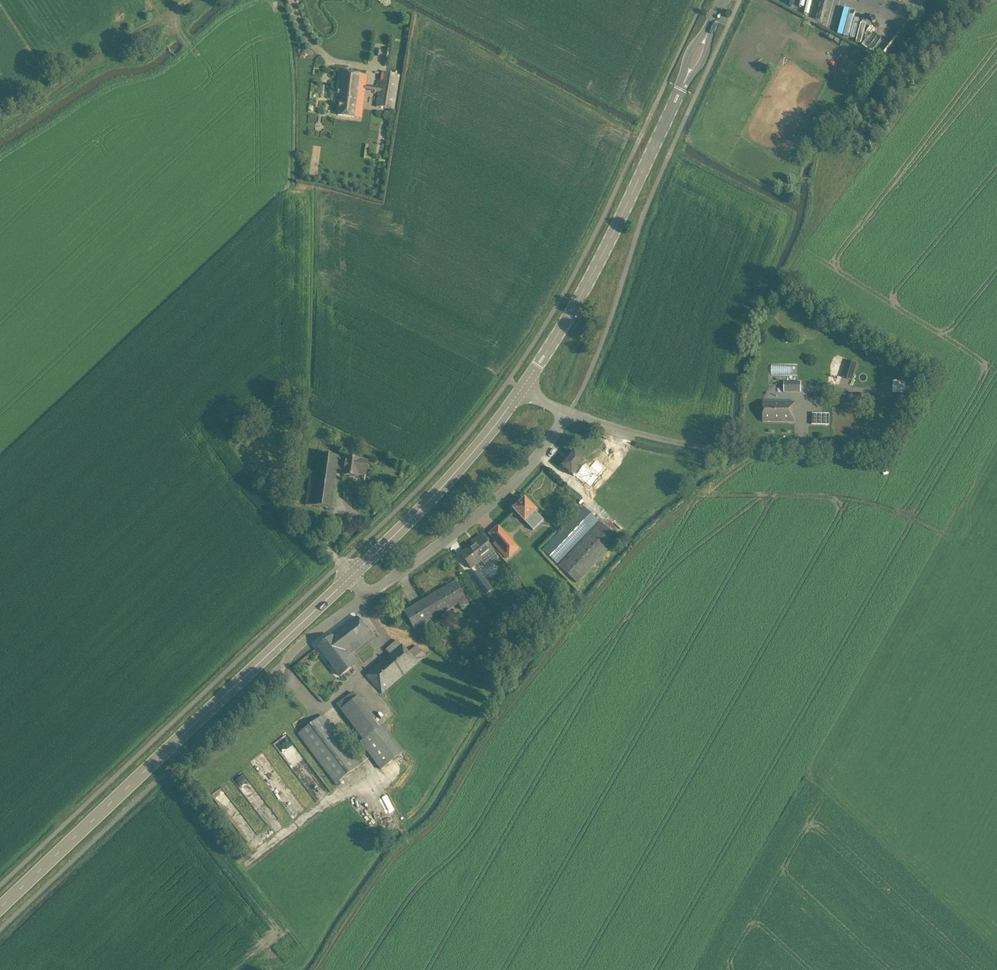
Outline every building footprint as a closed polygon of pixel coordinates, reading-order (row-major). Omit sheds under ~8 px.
[(339,70),(336,97),(338,98),(336,116),(355,118),(356,104),(364,105),(368,76),(339,70)] [(366,86),(365,91),(378,93),(376,107),(395,110),(400,76),(384,73),(383,81),(379,81),(378,87),(366,86)] [(848,360),(844,371),(854,374),(858,363),(848,360)] [(873,375),(873,393),(891,394),(891,375),(873,375)] [(784,381),(784,392),(801,392),(801,382),(784,381)] [(894,382),(893,394),(916,394),(916,383),(894,382)] [(795,402),(763,402),(763,422),(795,422),(795,402)] [(601,478),(604,481),(620,462),(603,447),(587,466),(584,463),(585,461),(572,451),(560,466),(572,476),(575,473),(593,488),(601,478)] [(306,505),(330,509),(336,469),(344,470),(346,458),(319,454),(316,476),(310,475),(306,505)] [(344,470),(343,475),(357,477),(357,474),(365,475),(367,462),(359,461),(359,460),(346,458),(344,470)] [(254,478),(262,483),(272,468),(264,462),(254,478)] [(533,531),(543,521),(524,500),(513,510),(533,531)] [(542,550),(557,564),(598,522),(583,508),(542,550)] [(559,567),(577,583),(617,539),(599,522),(559,567)] [(505,534),(496,542),(509,557),(518,549),(505,534)] [(477,542),(460,555),(471,569),(481,561),(487,568),(499,558),(493,551),(487,543),(481,535),(475,540),(477,542)] [(483,579),(476,584),(485,596),(492,590),(483,579)] [(469,605),(460,591),(455,582),(404,612),(414,630),(458,604),(461,609),(469,605)] [(485,599),(476,603),(481,616),(490,612),(485,599)] [(347,657),(372,638),(357,617),(318,647),(341,677),(354,666),(347,657)] [(382,694),(417,663),(402,645),(401,646),(397,641),(386,650),(391,655),(366,676),(382,694)] [(298,734),(336,784),(360,766),(322,716),(298,734)] [(403,752),(383,725),(360,742),(380,769),(403,752)] [(241,775),(233,781),(239,790),(248,784),(241,775)]
